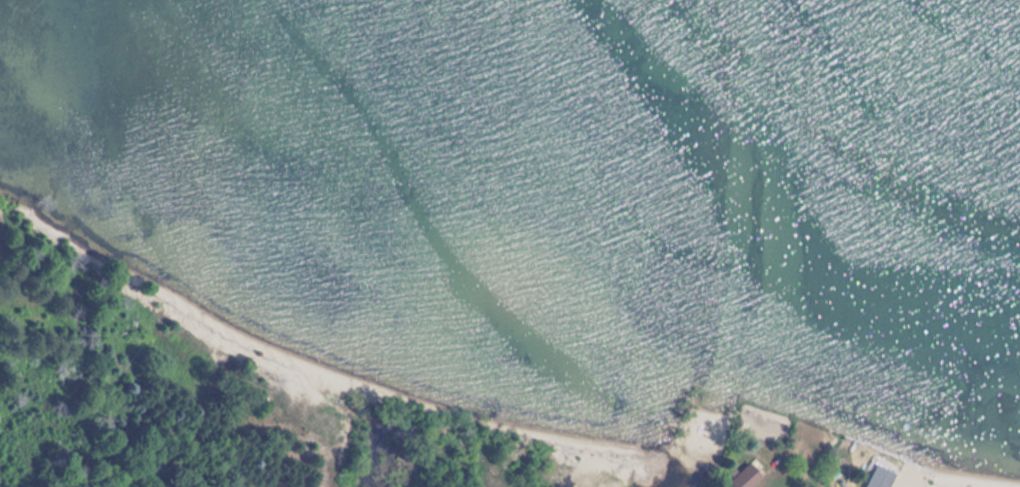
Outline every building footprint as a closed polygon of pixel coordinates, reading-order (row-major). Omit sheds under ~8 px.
[(748,461),(727,482),(732,486),(750,486),(762,476),(748,461)] [(896,470),(891,468),(875,462),(865,486),(889,486),(896,470)]
